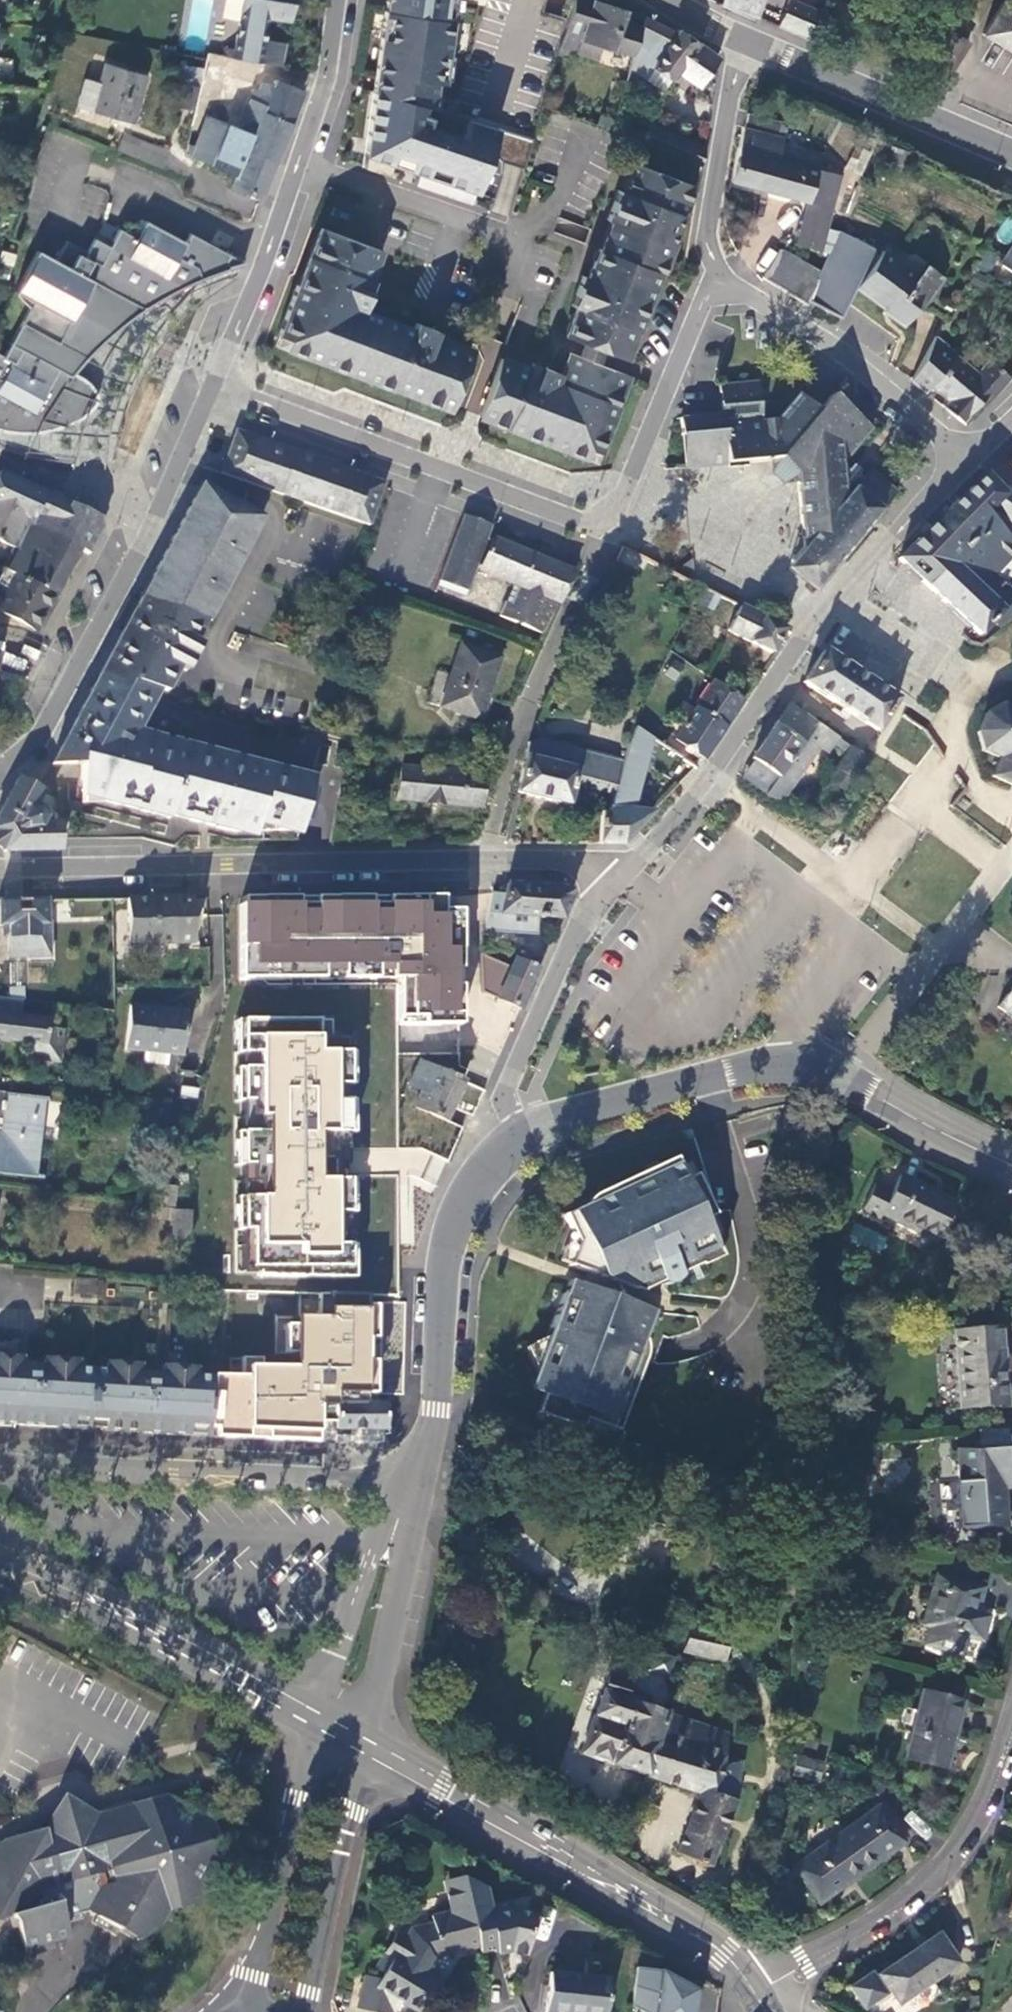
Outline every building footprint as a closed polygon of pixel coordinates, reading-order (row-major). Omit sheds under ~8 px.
[(280,67),(285,46),(264,41),(267,18),(289,22),(292,0),(241,0),(233,49),(220,48),(219,57),(280,67)] [(372,92),(430,110),(434,83),(442,84),(454,0),(386,0),(372,92)] [(585,0),(574,0),(558,54),(596,65),(600,51),(632,61),(643,28),(637,25),(626,22),(629,11),(593,0),(592,0),(592,2),(585,0)] [(720,2),(756,16),(761,0),(721,0),(720,2)] [(827,15),(791,0),(790,0),(779,26),(816,41),(827,15)] [(983,34),(993,41),(1001,46),(1001,45),(1011,52),(1011,0),(1005,0),(983,34)] [(632,61),(629,71),(663,92),(672,80),(677,72),(700,87),(718,59),(679,31),(677,34),(646,17),(643,28),(632,61)] [(965,46),(935,28),(902,80),(904,80),(933,92),(935,93),(965,46)] [(205,61),(201,82),(221,86),(225,65),(205,61)] [(133,123),(146,76),(107,65),(92,111),(133,123)] [(243,130),(253,133),(235,176),(231,190),(245,196),(247,192),(261,197),(301,92),(273,81),(272,83),(260,83),(258,91),(253,89),(245,117),(246,120),(243,130)] [(221,86),(201,82),(195,109),(193,115),(213,119),(214,119),(221,86)] [(430,110),(372,92),(349,158),(483,203),(506,133),(430,110)] [(169,119),(191,124),(193,115),(195,109),(172,105),(169,119)] [(782,123),(749,114),(745,127),(766,133),(762,153),(779,158),(780,158),(779,158),(780,156),(786,130),(781,128),(782,123)] [(213,119),(197,158),(235,176),(253,133),(243,130),(214,119),(213,119)] [(644,133),(640,141),(655,147),(705,168),(707,149),(649,123),(644,133)] [(766,133),(745,127),(732,182),(771,193),(779,158),(762,153),(766,133)] [(634,130),(631,138),(640,141),(644,133),(634,130)] [(116,149),(160,167),(167,151),(123,134),(116,149)] [(806,165),(810,151),(789,145),(785,159),(806,165)] [(821,154),(810,151),(806,165),(785,159),(782,159),(780,158),(779,158),(771,193),(807,203),(817,167),(821,154)] [(576,308),(565,338),(566,338),(585,346),(611,354),(626,360),(658,273),(661,274),(692,187),(634,165),(625,193),(618,191),(607,220),(610,222),(600,250),(597,248),(586,278),(581,276),(571,305),(576,308)] [(841,175),(817,167),(807,203),(797,245),(829,253),(837,234),(828,228),(841,175)] [(34,429),(48,427),(75,418),(92,405),(98,398),(95,389),(90,381),(75,371),(82,358),(103,319),(106,314),(123,322),(150,305),(173,289),(216,271),(247,259),(191,232),(187,241),(169,231),(147,219),(140,237),(121,227),(110,246),(96,237),(89,250),(67,239),(57,257),(39,248),(16,293),(32,304),(5,354),(0,352),(0,427),(34,429)] [(378,251),(321,232),(300,289),(298,289),(280,338),(290,342),(287,353),(332,371),(334,368),(451,410),(472,353),(444,342),(446,336),(416,326),(414,330),(364,313),(374,283),(368,280),(378,251)] [(872,251),(837,234),(829,253),(825,265),(824,267),(824,269),(822,273),(810,303),(842,317),(856,288),(861,281),(860,280),(863,274),(872,251)] [(1000,261),(1011,269),(1011,243),(1000,261)] [(915,275),(882,252),(861,281),(856,288),(907,323),(916,309),(919,310),(941,278),(923,264),(915,275)] [(781,253),(764,279),(809,307),(810,303),(822,273),(781,253)] [(999,392),(1010,377),(990,362),(979,373),(938,339),(914,381),(928,393),(933,388),(952,406),(949,411),(965,426),(978,408),(992,388),(999,392)] [(611,354),(585,346),(580,358),(604,367),(611,354)] [(580,358),(569,355),(562,375),(533,364),(530,370),(502,361),(481,418),(537,440),(536,442),(585,460),(590,448),(600,452),(618,406),(615,405),(626,374),(604,367),(580,358)] [(679,419),(681,437),(687,437),(689,468),(777,459),(777,467),(787,474),(798,482),(803,481),(809,544),(793,564),(802,570),(833,570),(896,492),(871,472),(863,482),(859,479),(862,475),(854,470),(851,472),(843,473),(843,466),(873,431),(832,398),(820,413),(799,398),(777,422),(762,424),(758,383),(721,387),(721,416),(722,423),(698,425),(697,417),(679,419)] [(721,416),(697,417),(698,425),(722,423),(721,416)] [(236,433),(221,476),(307,507),(323,464),(236,433)] [(687,437),(681,437),(684,469),(689,468),(687,437)] [(323,464),(307,507),(337,517),(353,475),(323,464)] [(900,560),(972,629),(980,636),(994,621),(1000,629),(1011,619),(1011,594),(994,577),(1011,557),(1011,493),(1006,488),(1004,490),(988,473),(987,474),(933,525),(900,560)] [(353,475),(337,517),(368,528),(383,486),(353,475)] [(14,484),(0,510),(0,543),(13,549),(3,571),(56,599),(81,553),(90,557),(103,533),(100,522),(14,484)] [(182,520),(139,601),(204,622),(208,623),(261,521),(257,519),(258,518),(239,507),(238,509),(222,500),(223,499),(204,489),(198,501),(194,506),(192,505),(189,511),(187,510),(182,520)] [(492,526),(462,518),(443,585),(473,593),(480,568),(483,569),(482,571),(515,584),(501,618),(540,635),(574,574),(494,539),(493,542),(488,541),(492,526)] [(649,560),(623,548),(619,559),(644,570),(649,560)] [(802,570),(793,564),(786,571),(813,594),(833,570),(802,570)] [(56,599),(3,571),(0,576),(0,587),(7,591),(0,604),(0,612),(37,633),(56,599)] [(139,601),(100,676),(160,692),(167,694),(179,670),(186,673),(193,659),(186,656),(204,622),(139,601)] [(774,651),(786,627),(743,606),(729,633),(771,655),(774,651)] [(373,624),(362,621),(359,632),(371,634),(373,624)] [(26,675),(43,646),(14,634),(0,633),(0,667),(26,675)] [(481,721),(499,660),(461,648),(443,709),(481,721)] [(839,706),(861,674),(826,651),(806,684),(839,706)] [(675,657),(666,669),(675,675),(684,663),(675,657)] [(899,700),(861,674),(839,706),(879,733),(880,731),(888,720),(899,700)] [(160,692),(100,676),(52,767),(83,767),(83,794),(104,799),(103,803),(104,804),(171,820),(172,817),(235,833),(301,831),(315,777),(139,732),(160,692)] [(713,679),(694,710),(723,730),(743,700),(741,699),(713,679)] [(902,717),(910,707),(899,700),(888,720),(913,736),(915,732),(920,736),(923,731),(902,717)] [(841,741),(790,706),(753,760),(756,762),(794,791),(820,749),(831,757),(841,741)] [(1002,706),(986,714),(980,732),(985,753),(998,759),(991,778),(1011,786),(1011,709),(1002,706)] [(704,759),(723,730),(694,710),(675,741),(704,759)] [(653,737),(636,726),(635,728),(623,760),(613,793),(609,805),(600,805),(600,812),(599,841),(625,842),(652,813),(634,808),(647,761),(653,737)] [(653,737),(647,761),(668,776),(681,757),(653,737)] [(543,739),(531,741),(518,793),(569,806),(574,784),(613,793),(623,760),(543,739)] [(856,782),(869,761),(852,749),(839,770),(854,781),(856,782)] [(485,809),(488,775),(460,772),(460,766),(436,762),(435,772),(403,769),(399,801),(485,809)] [(769,799),(785,805),(794,791),(756,762),(744,780),(769,799)] [(845,794),(854,781),(839,770),(831,782),(845,794)] [(18,780),(0,816),(0,844),(5,852),(60,852),(59,828),(53,827),(41,811),(32,811),(41,794),(18,780)] [(104,805),(104,804),(103,803),(104,799),(83,794),(83,806),(104,805)] [(503,902),(492,900),(484,931),(497,932),(535,935),(537,918),(560,920),(573,895),(569,888),(507,884),(503,902)] [(192,943),(192,897),(161,898),(162,944),(192,943)] [(127,944),(162,944),(161,898),(127,898),(127,944)] [(447,898),(244,898),(244,905),(241,905),(240,977),(381,978),(381,968),(397,968),(397,979),(403,979),(403,1018),(427,1018),(427,1026),(464,1027),(465,912),(447,912),(447,898)] [(46,901),(0,902),(0,928),(5,928),(6,938),(37,939),(37,927),(46,928),(46,901)] [(50,928),(46,928),(37,927),(37,939),(6,938),(6,959),(51,959),(50,928)] [(497,932),(484,931),(482,942),(495,943),(497,932)] [(538,967),(515,958),(499,999),(521,1008),(538,967)] [(998,1009),(1011,1019),(1011,988),(998,1009)] [(0,1001),(0,1015),(22,1017),(23,1004),(0,1001)] [(188,1014),(130,1009),(126,1053),(184,1058),(188,1014)] [(35,1046),(48,1047),(50,1033),(51,1019),(22,1017),(0,1015),(0,1042),(35,1046)] [(255,1233),(255,1270),(353,1269),(353,1249),(338,1249),(338,1217),(354,1216),(354,1184),(323,1184),(323,1136),(352,1136),(352,1104),(339,1104),(339,1087),(353,1086),(353,1054),(323,1055),(323,1039),(320,1039),(320,1022),(246,1023),(246,1055),(263,1055),(263,1071),(247,1072),(247,1103),(263,1103),(263,1135),(247,1135),(247,1167),(256,1167),(256,1183),(264,1183),(264,1201),(247,1201),(247,1233),(255,1233)] [(48,1047),(35,1046),(34,1061),(61,1064),(65,1035),(50,1033),(48,1047)] [(423,1093),(434,1068),(421,1063),(411,1086),(423,1093)] [(450,1111),(464,1082),(434,1068),(423,1093),(417,1107),(446,1121),(450,1111)] [(45,1098),(0,1094),(0,1172),(36,1176),(45,1098)] [(639,1285),(647,1282),(640,1268),(652,1262),(659,1276),(659,1277),(663,1285),(662,1286),(663,1286),(669,1286),(674,1284),(678,1281),(679,1280),(681,1278),(682,1276),(681,1277),(677,1269),(690,1262),(702,1266),(721,1257),(703,1220),(713,1215),(694,1175),(684,1180),(683,1179),(674,1158),(659,1165),(656,1175),(649,1178),(646,1172),(635,1177),(630,1191),(625,1193),(608,1201),(604,1192),(603,1193),(605,1197),(563,1217),(577,1245),(569,1268),(636,1292),(637,1290),(639,1285)] [(955,1205),(900,1178),(896,1185),(876,1174),(861,1205),(880,1215),(936,1241),(955,1205)] [(191,1246),(192,1212),(176,1212),(175,1243),(191,1246)] [(851,1241),(877,1250),(883,1236),(856,1226),(851,1241)] [(640,1268),(647,1282),(659,1276),(652,1262),(640,1268)] [(624,1304),(624,1303),(622,1302),(623,1300),(625,1300),(623,1298),(619,1294),(614,1293),(610,1292),(606,1292),(605,1293),(607,1293),(606,1296),(569,1283),(564,1297),(563,1296),(548,1340),(534,1346),(535,1347),(536,1347),(549,1375),(542,1379),(541,1378),(540,1378),(555,1411),(552,1421),(582,1432),(586,1422),(619,1433),(625,1416),(621,1414),(631,1388),(635,1390),(636,1389),(628,1386),(630,1383),(654,1313),(639,1308),(634,1321),(618,1315),(622,1303),(624,1304)] [(214,1370),(215,1376),(207,1438),(260,1439),(336,1442),(336,1431),(335,1405),(372,1404),(372,1393),(381,1393),(382,1302),(372,1302),(372,1293),(333,1292),(332,1313),(321,1312),(322,1293),(297,1292),(296,1315),(277,1316),(275,1352),(299,1351),(299,1362),(263,1361),(264,1356),(229,1357),(230,1372),(214,1370)] [(639,1308),(624,1303),(624,1304),(622,1303),(618,1315),(634,1321),(639,1308)] [(1005,1407),(1001,1329),(956,1331),(962,1409),(1005,1407)] [(31,1427),(70,1430),(172,1435),(207,1438),(215,1376),(196,1375),(197,1367),(164,1365),(164,1373),(140,1372),(141,1364),(45,1358),(45,1367),(21,1365),(22,1357),(0,1356),(0,1425),(31,1427)] [(372,1404),(335,1405),(336,1431),(384,1430),(384,1404),(372,1404)] [(981,1446),(1011,1442),(1011,1437),(1011,1430),(980,1434),(981,1446)] [(958,1455),(964,1532),(1006,1528),(1004,1486),(1011,1484),(1011,1476),(1010,1450),(958,1455)] [(985,1589),(938,1576),(925,1627),(934,1630),(930,1646),(961,1654),(966,1638),(982,1642),(987,1619),(978,1616),(985,1589)] [(684,1651),(727,1661),(730,1646),(688,1637),(684,1651)] [(580,1755),(645,1776),(666,1715),(625,1699),(630,1686),(608,1678),(580,1755)] [(948,1770),(966,1703),(926,1692),(909,1758),(948,1770)] [(666,1715),(645,1776),(697,1795),(677,1853),(712,1867),(717,1855),(717,1842),(721,1843),(735,1805),(719,1799),(725,1764),(728,1738),(666,1715)] [(793,1774),(820,1781),(825,1762),(798,1756),(793,1774)] [(719,1799),(735,1805),(743,1769),(725,1764),(719,1799)] [(878,1808),(799,1864),(821,1894),(845,1877),(850,1881),(903,1843),(878,1808)] [(473,1907),(469,1892),(466,1877),(445,1882),(452,1912),(473,1907)] [(516,1912),(514,1902),(493,1906),(489,1888),(469,1892),(473,1907),(482,1945),(483,1952),(511,1946),(512,1952),(529,1956),(539,1917),(516,1912)] [(435,1916),(436,1923),(411,1929),(406,1938),(397,1933),(375,1967),(384,1972),(380,1978),(375,1986),(399,2001),(416,2011),(419,2011),(438,1982),(434,1979),(436,1975),(435,1965),(430,1960),(433,1956),(482,1945),(473,1907),(452,1912),(435,1916)] [(938,1935),(877,1976),(879,1978),(875,1981),(870,1974),(849,1988),(863,2009),(883,1996),(894,2011),(915,2011),(940,1995),(932,1983),(958,1965),(938,1935)] [(699,1990),(662,1971),(639,1969),(634,2008),(643,2011),(697,2011),(699,1990)] [(380,1978),(365,1974),(356,2007),(375,2011),(392,2011),(399,2001),(375,1986),(380,1978)] [(550,1974),(545,2011),(607,2011),(611,1985),(550,1974)]
